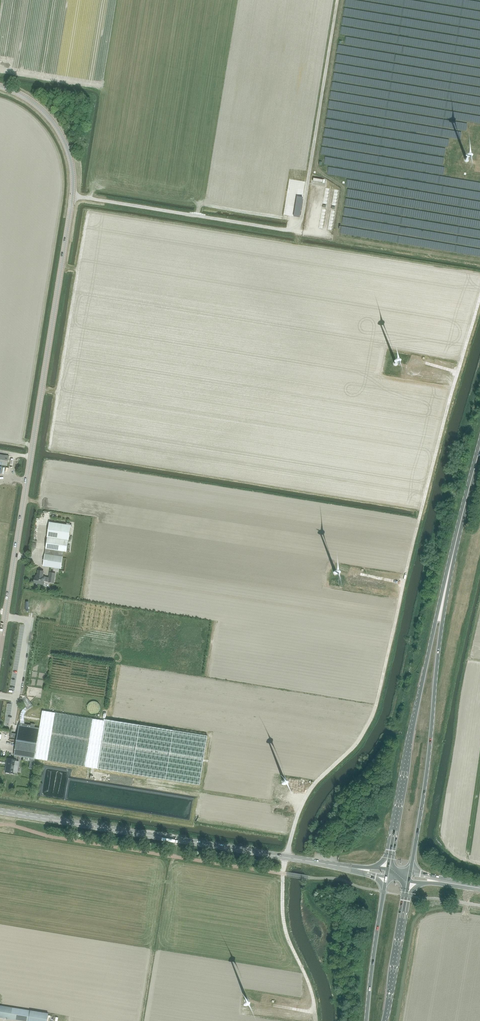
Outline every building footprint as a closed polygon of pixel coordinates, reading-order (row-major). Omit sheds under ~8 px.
[(294,216),(294,217),(297,217),(299,217),(303,197),(300,197),(297,196),(294,215),(294,216)] [(9,456),(0,454),(0,465),(7,466),(9,456)] [(50,522),(49,526),(47,537),(46,544),(43,566),(61,569),(64,552),(67,552),(68,540),(71,525),(50,522)] [(56,573),(50,572),(49,577),(45,577),(45,576),(41,575),(42,571),(38,570),(37,575),(36,575),(36,578),(34,577),(33,583),(44,585),(45,581),(48,582),(54,583),(56,573)] [(14,755),(14,758),(16,759),(17,756),(23,757),(31,758),(34,758),(73,765),(97,768),(99,758),(105,720),(64,714),(42,710),(39,728),(31,727),(31,724),(20,723),(19,725),(14,755)] [(39,717),(39,716),(38,714),(38,713),(37,712),(36,711),(34,710),(32,710),(31,710),(29,710),(27,712),(26,713),(25,714),(25,715),(25,717),(25,718),(25,719),(26,721),(26,722),(27,723),(29,724),(30,724),(31,724),(33,724),(34,724),(36,723),(37,722),(37,721),(38,720),(39,719),(39,717)] [(99,758),(97,768),(199,785),(207,736),(106,719),(106,721),(105,720),(99,758)] [(7,757),(5,772),(15,774),(15,773),(17,773),(18,766),(16,766),(17,759),(7,757)] [(31,1010),(0,1005),(0,1018),(21,1020),(47,1020),(48,1013),(31,1010)]
